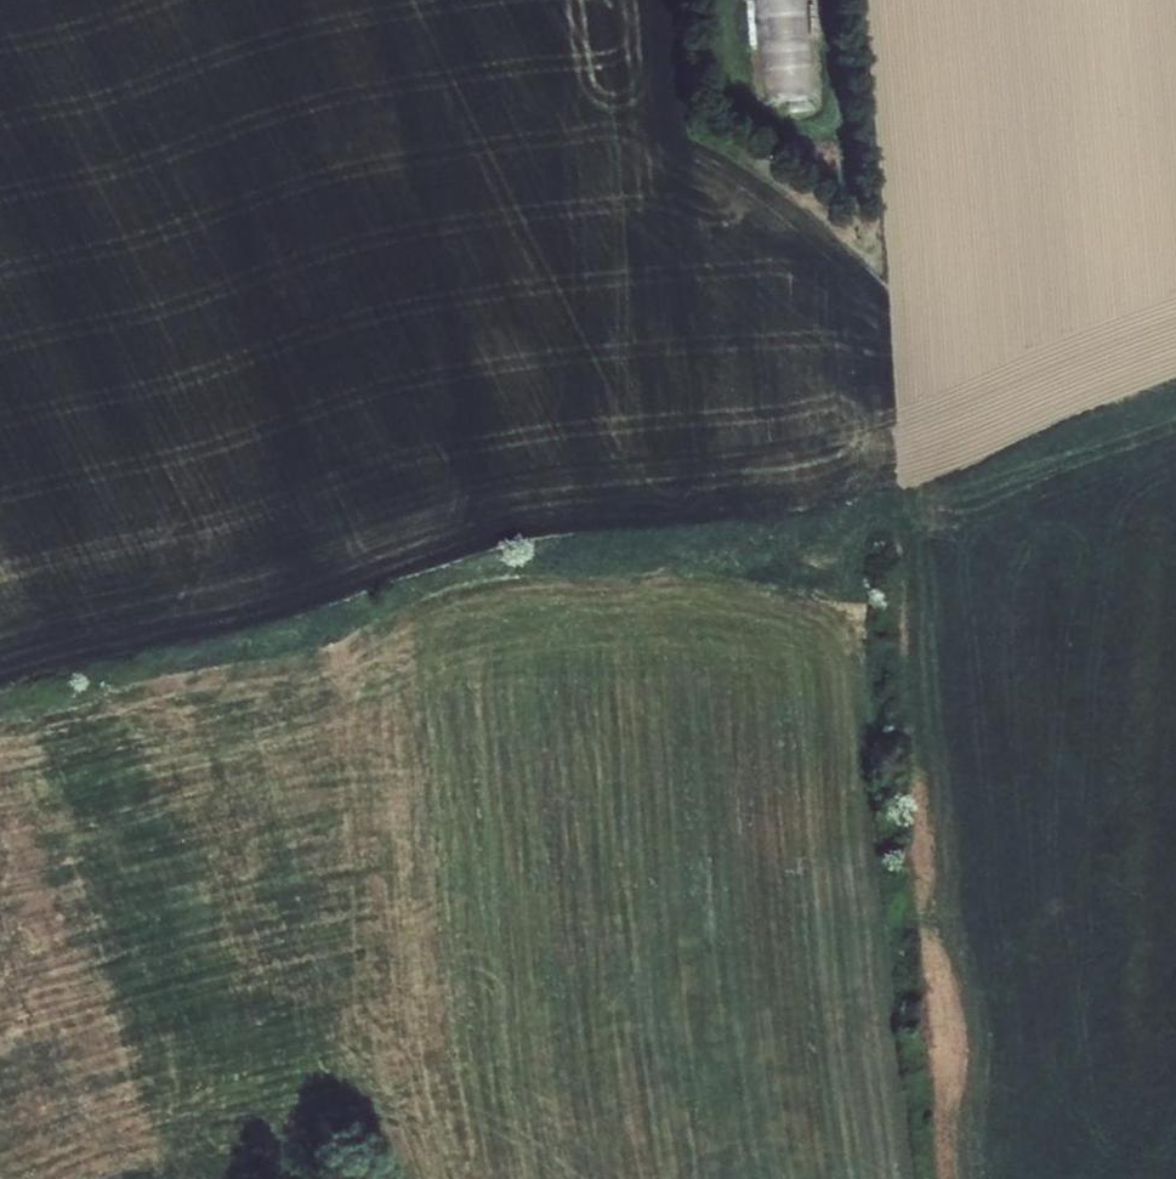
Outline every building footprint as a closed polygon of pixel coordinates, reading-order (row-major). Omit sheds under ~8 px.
[(804,0),(756,0),(760,103),(807,101),(804,0)]
